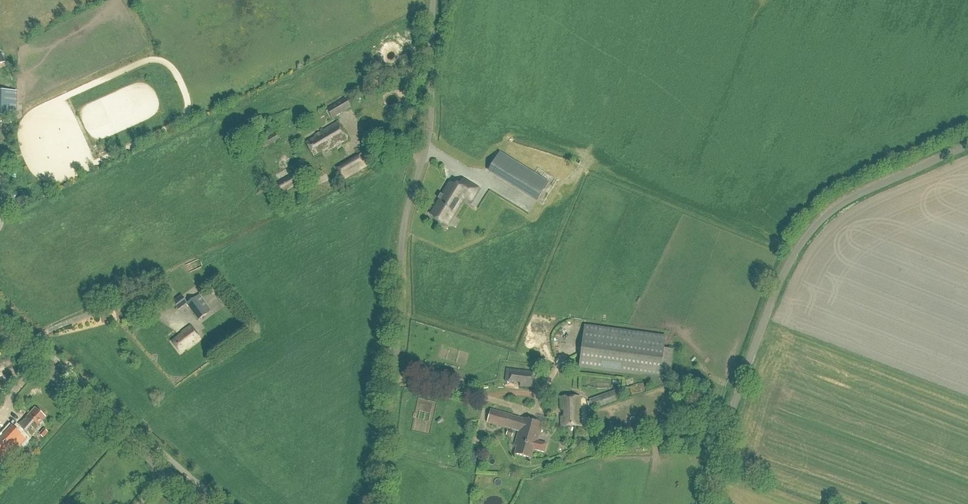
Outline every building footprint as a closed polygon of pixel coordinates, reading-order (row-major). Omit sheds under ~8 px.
[(346,99),(327,109),(333,121),(338,118),(337,116),(351,108),(346,99)] [(330,150),(347,140),(337,123),(314,136),(315,138),(306,144),(313,157),(329,148),(330,150)] [(280,141),(276,133),(257,144),(260,150),(273,143),(274,144),(280,141)] [(344,181),(370,165),(364,153),(337,169),(344,181)] [(499,154),(488,171),(538,200),(548,183),(499,154)] [(294,174),(275,185),(281,195),(300,184),(294,174)] [(478,190),(463,180),(458,188),(450,183),(431,213),(447,223),(465,194),(472,198),(478,190)] [(187,304),(199,320),(212,311),(200,295),(188,304),(182,297),(173,304),(178,310),(187,304)] [(188,349),(201,340),(191,326),(182,333),(182,334),(172,342),(180,353),(187,348),(188,349)] [(585,326),(580,368),(658,380),(665,337),(585,326)] [(538,373),(507,369),(505,382),(520,384),(520,387),(536,389),(538,373)] [(568,374),(567,386),(574,388),(576,376),(568,374)] [(590,400),(593,410),(622,400),(619,389),(590,400)] [(560,398),(560,411),(563,411),(563,417),(560,418),(561,428),(581,427),(580,397),(560,398)] [(34,417),(42,425),(50,417),(41,409),(34,417)] [(533,450),(535,450),(544,453),(547,444),(538,441),(543,424),(522,418),(522,420),(512,417),(512,416),(491,410),(487,423),(519,432),(515,445),(518,445),(515,454),(531,459),(533,450)] [(0,435),(0,460),(3,463),(14,450),(19,445),(25,438),(12,426),(9,429),(10,430),(5,435),(5,434),(2,437),(0,435)] [(44,438),(48,433),(45,429),(40,435),(44,438)]
